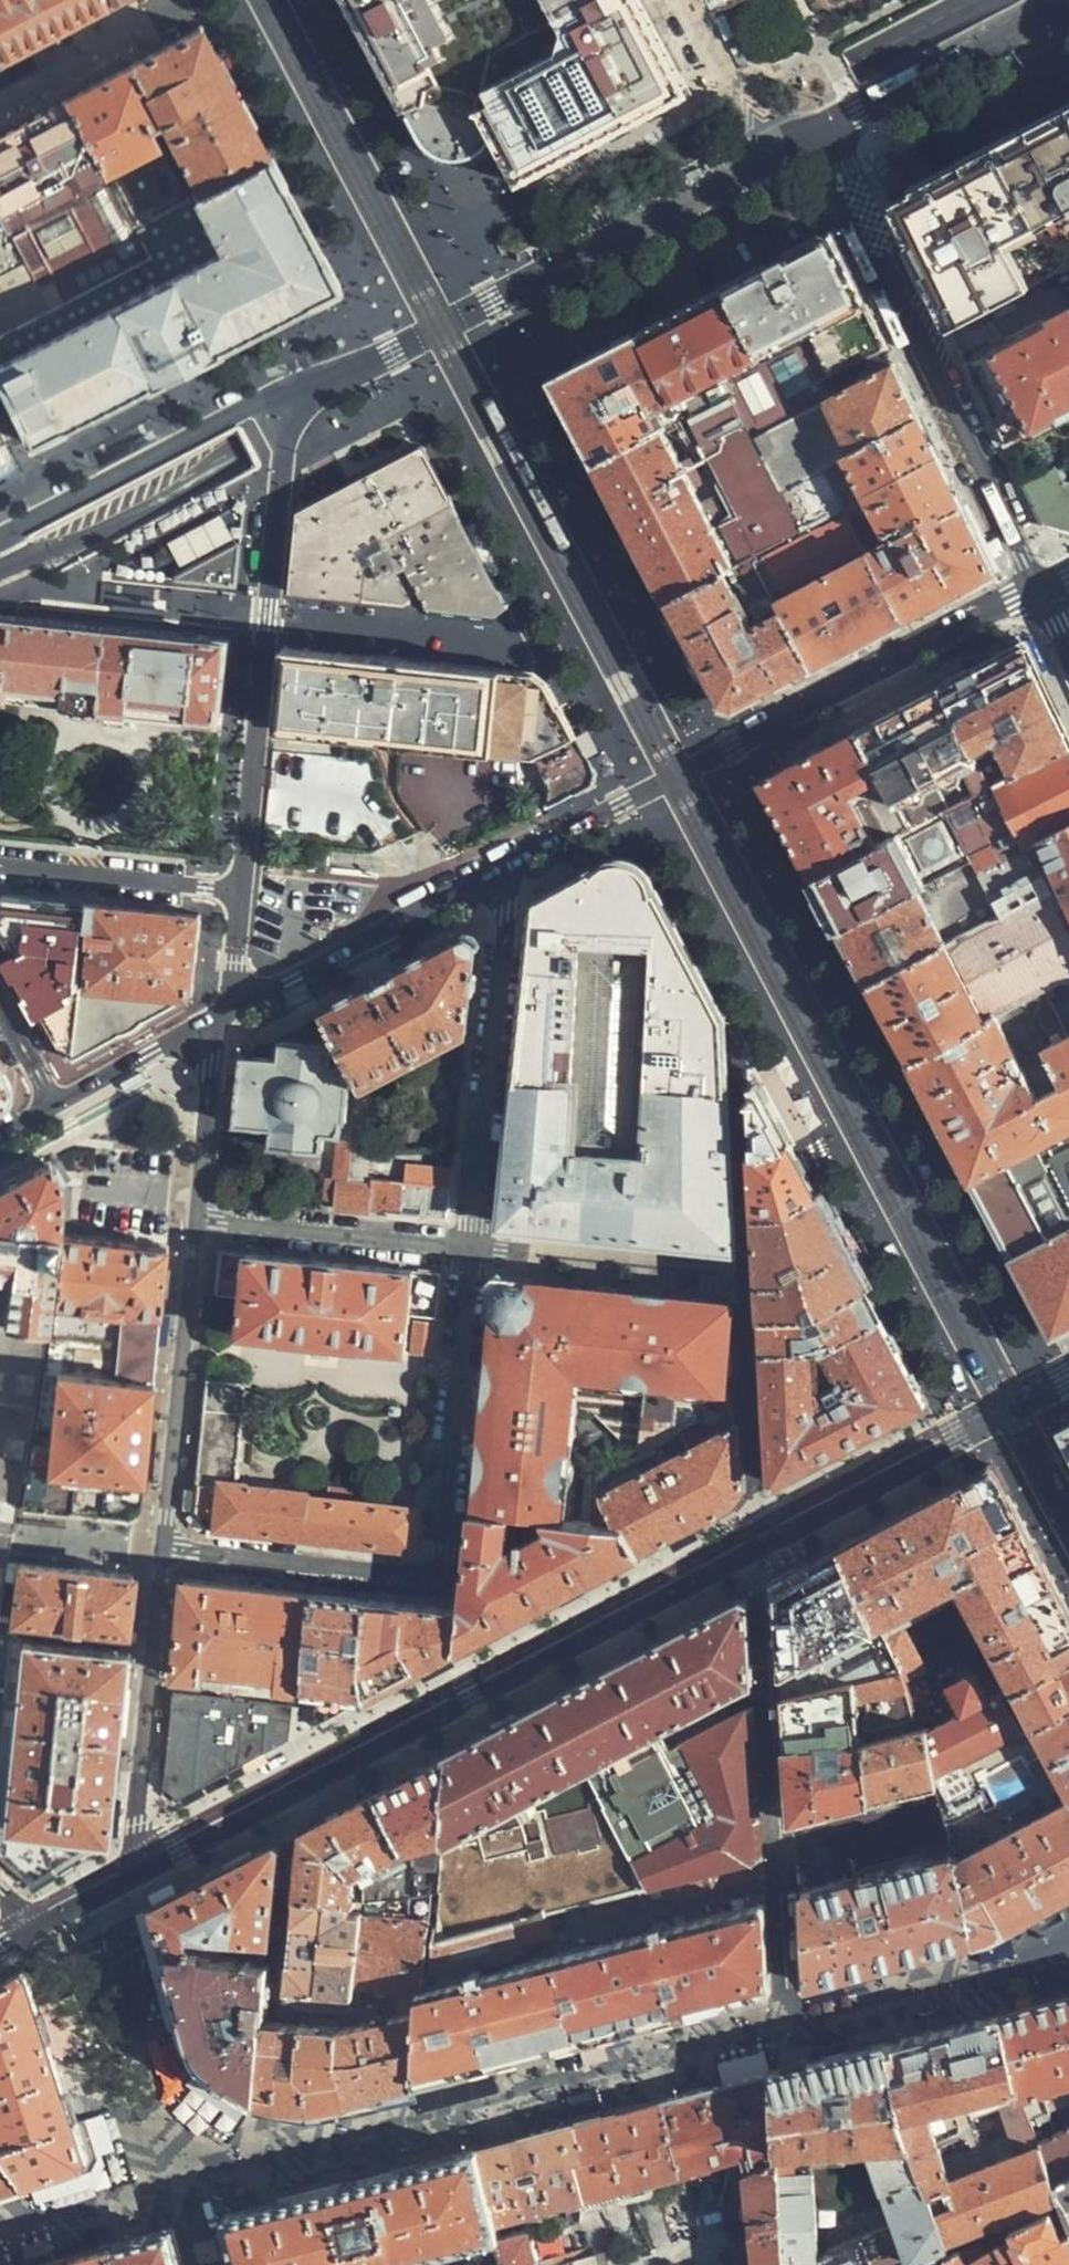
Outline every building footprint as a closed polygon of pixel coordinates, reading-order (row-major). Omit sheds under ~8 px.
[(105,0),(0,0),(0,60),(1,62),(60,31),(108,5),(105,0)] [(392,79),(426,143),(443,152),(445,152),(464,153),(483,146),(495,135),(520,180),(690,92),(642,0),(350,0),(392,79)] [(64,100),(133,230),(269,157),(235,92),(201,28),(64,100)] [(0,134),(0,214),(6,226),(20,219),(28,234),(14,241),(18,248),(0,258),(0,279),(27,265),(48,305),(0,330),(0,336),(150,259),(133,230),(64,100),(12,128),(0,134)] [(1056,116),(967,163),(889,203),(949,330),(1068,266),(1068,110),(1056,116)] [(133,230),(150,259),(0,336),(0,379),(32,444),(67,426),(314,302),(339,289),(286,189),(269,157),(133,230)] [(18,248),(14,241),(6,226),(0,214),(0,258),(18,248)] [(876,330),(830,234),(799,249),(725,288),(759,352),(808,328),(832,371),(885,346),(876,330)] [(0,279),(0,330),(48,305),(27,265),(0,279)] [(759,352),(725,288),(657,324),(636,335),(682,417),(729,391),(751,434),(841,390),(832,371),(808,328),(759,352)] [(965,364),(979,393),(992,420),(1004,445),(1066,413),(1065,411),(1068,409),(1068,302),(1061,305),(1064,311),(965,364)] [(636,335),(549,380),(574,427),(594,464),(660,429),(667,425),(682,417),(636,335)] [(910,399),(885,346),(832,371),(841,390),(751,434),(779,489),(918,415),(910,399)] [(660,429),(594,464),(633,539),(665,601),(756,553),(800,529),(779,489),(751,434),(729,391),(682,417),(667,425),(677,440),(688,436),(692,443),(698,441),(738,513),(720,522),(716,514),(716,507),(708,493),(695,499),(690,487),(699,482),(686,457),(677,462),(660,429)] [(842,506),(937,455),(918,415),(779,489),(800,529),(842,506)] [(402,569),(407,566),(431,608),(496,615),(507,607),(445,490),(433,467),(422,446),(351,484),(324,498),(297,512),(289,592),(401,604),(412,598),(397,571),(402,569)] [(943,515),(961,505),(942,466),(937,455),(842,506),(865,549),(922,520),(920,516),(926,513),(929,519),(941,512),(943,515)] [(1022,482),(1044,529),(1068,534),(1068,487),(1058,483),(1067,478),(1060,465),(1055,468),(1051,468),(1022,482)] [(865,549),(903,620),(940,601),(995,573),(961,505),(943,515),(941,512),(929,519),(926,513),(920,516),(922,520),(865,549)] [(786,611),(814,666),(852,648),(903,620),(865,549),(842,506),(800,529),(756,553),(780,601),(786,611)] [(207,560),(175,578),(235,583),(239,542),(207,560)] [(756,553),(665,601),(705,676),(719,703),(735,708),(814,666),(786,611),(756,627),(751,616),(780,601),(756,553)] [(218,723),(226,640),(65,623),(0,616),(0,698),(55,704),(69,709),(82,712),(100,713),(106,712),(218,723)] [(941,688),(983,788),(1068,750),(1068,734),(1050,694),(1026,644),(983,666),(941,688)] [(554,695),(546,680),(535,673),(283,647),(276,729),(339,736),(399,743),(534,758),(545,790),(542,810),(591,786),(595,774),(570,727),(554,695)] [(859,732),(913,827),(953,807),(985,793),(983,788),(941,688),(930,694),(859,732)] [(790,839),(812,880),(913,827),(859,732),(760,783),(774,810),(790,839)] [(995,889),(1049,857),(1042,839),(1047,837),(1068,826),(1068,750),(983,788),(985,793),(953,807),(979,857),(995,889)] [(824,904),(838,930),(979,857),(953,807),(913,827),(812,880),(824,904)] [(908,1060),(1068,976),(1068,826),(1047,837),(1055,854),(1049,857),(995,889),(1005,912),(865,981),(886,1020),(908,1060)] [(857,967),(865,981),(1005,912),(995,889),(979,857),(838,930),(857,967)] [(593,871),(533,901),(506,1224),(525,1226),(725,1247),(731,1027),(724,1012),(671,919),(655,890),(652,893),(647,877),(644,872),(641,867),(635,864),(630,862),(625,861),(619,860),(613,862),(607,865),(595,873),(593,871)] [(93,904),(4,895),(0,901),(0,938),(33,995),(62,1045),(76,1047),(93,904)] [(199,915),(93,904),(76,1047),(75,1060),(160,1012),(192,994),(198,929),(199,915)] [(323,1015),(362,1087),(466,1032),(475,943),(466,938),(392,978),(323,1015)] [(971,1180),(1058,1135),(1062,1144),(1068,1140),(1068,976),(908,1060),(926,1094),(971,1180)] [(277,1059),(243,1058),(238,1089),(234,1126),(269,1129),(266,1148),(319,1154),(323,1136),(339,1137),(341,1120),(345,1120),(350,1081),(346,1080),(347,1066),(330,1064),(331,1047),(280,1042),(277,1059)] [(758,1071),(749,1072),(754,1168),(800,1155),(758,1071)] [(348,1176),(353,1133),(346,1133),(344,1141),(338,1140),(334,1183),(328,1184),(327,1200),(335,1201),(334,1208),(345,1208),(348,1176)] [(971,1180),(1028,1287),(1040,1309),(1053,1333),(1068,1325),(1068,1140),(1062,1144),(1058,1135),(971,1180)] [(800,1155),(754,1168),(756,1214),(821,1197),(804,1162),(800,1155)] [(0,1187),(0,1228),(57,1234),(63,1190),(45,1162),(19,1177),(0,1187)] [(402,1181),(348,1176),(345,1208),(415,1216),(445,1220),(450,1169),(404,1165),(402,1181)] [(821,1197),(756,1214),(762,1315),(815,1308),(868,1291),(845,1245),(821,1197)] [(42,1331),(47,1299),(49,1288),(57,1234),(0,1228),(0,1327),(42,1331)] [(113,1240),(57,1234),(49,1288),(101,1293),(101,1306),(159,1312),(166,1246),(113,1240)] [(413,1353),(432,1356),(441,1274),(222,1251),(217,1297),(243,1300),(240,1335),(283,1338),(285,1341),(355,1349),(363,1348),(406,1352),(408,1329),(415,1330),(413,1353)] [(496,1278),(495,1292),(510,1280),(496,1278)] [(737,1425),(723,1385),(731,1303),(673,1297),(665,1305),(646,1303),(640,1293),(614,1291),(568,1286),(521,1281),(510,1280),(495,1292),(483,1414),(480,1441),(473,1511),(559,1519),(574,1370),(647,1378),(638,1456),(658,1447),(666,1462),(737,1425)] [(815,1308),(762,1315),(761,1348),(824,1346),(882,1319),(868,1291),(815,1308)] [(673,1297),(640,1293),(646,1303),(665,1305),(673,1297)] [(47,1299),(42,1331),(99,1340),(97,1376),(152,1382),(159,1312),(101,1306),(47,1299)] [(882,1319),(824,1346),(848,1448),(883,1428),(925,1405),(888,1330),(882,1319)] [(7,1559),(16,1504),(24,1449),(42,1331),(0,1327),(0,1617),(7,1559)] [(99,1340),(42,1331),(24,1449),(48,1451),(45,1471),(141,1483),(146,1438),(152,1382),(97,1376),(99,1340)] [(824,1346),(761,1348),(771,1487),(848,1448),(824,1346)] [(412,1548),(416,1509),(396,1507),(363,1503),(364,1490),(332,1486),(330,1495),(239,1484),(247,1391),(246,1388),(245,1387),(244,1385),(241,1383),(239,1383),(209,1378),(196,1510),(208,1526),(280,1534),(354,1542),(412,1548)] [(742,1490),(737,1425),(666,1462),(628,1482),(635,1526),(639,1555),(690,1529),(730,1507),(742,1490)] [(1060,1431),(1068,1448),(1068,1426),(1060,1431)] [(24,1449),(16,1504),(138,1518),(141,1483),(45,1471),(48,1451),(24,1449)] [(947,1490),(841,1547),(913,1677),(927,1669),(902,1625),(954,1601),(977,1642),(987,1637),(1055,1601),(1064,1596),(995,1465),(991,1467),(986,1470),(947,1490)] [(398,1488),(396,1507),(416,1509),(418,1490),(398,1488)] [(554,1600),(639,1555),(635,1526),(559,1519),(473,1511),(461,1608),(457,1650),(554,1600)] [(913,1677),(841,1547),(807,1565),(775,1583),(780,1670),(783,1702),(854,1688),(913,1677)] [(7,1559),(0,1617),(0,1624),(125,1639),(127,1622),(133,1574),(73,1567),(7,1559)] [(673,1632),(746,1594),(734,1573),(646,1620),(656,1638),(672,1630),(673,1632)] [(279,1689),(305,1692),(315,1593),(188,1579),(178,1676),(206,1679),(208,1664),(238,1668),(279,1674),(279,1689)] [(315,1693),(312,1728),(366,1699),(374,1599),(315,1593),(305,1692),(310,1692),(315,1693)] [(506,1722),(449,1752),(434,1895),(438,1894),(433,1946),(556,1913),(586,1905),(762,1860),(753,1708),(734,1719),(670,1754),(662,1730),(731,1693),(752,1682),(746,1596),(651,1646),(567,1690),(506,1722)] [(1064,1596),(1055,1601),(987,1637),(990,1644),(994,1652),(987,1657),(1005,1689),(992,1696),(976,1667),(946,1682),(962,1712),(930,1729),(937,1787),(1068,1717),(1068,1605),(1064,1596)] [(374,1599),(366,1699),(413,1674),(457,1650),(461,1608),(374,1599)] [(115,1750),(125,1650),(24,1640),(15,1708),(6,1828),(106,1837),(115,1750)] [(916,1692),(913,1677),(854,1688),(864,1732),(915,1720),(908,1694),(916,1692)] [(854,1688),(783,1702),(787,1775),(790,1824),(806,1820),(870,1804),(862,1745),(864,1732),(854,1688)] [(179,1797),(288,1740),(292,1706),(250,1701),(248,1704),(231,1702),(229,1698),(176,1693),(171,1738),(166,1785),(179,1797)] [(106,1837),(6,1828),(15,1708),(3,1707),(0,1738),(0,1856),(31,1886),(106,1837)] [(974,1942),(993,1938),(1035,1915),(1068,1896),(1068,1717),(937,1787),(953,1855),(974,1942)] [(862,1745),(870,1804),(937,1787),(930,1729),(930,1725),(862,1745)] [(434,1895),(449,1752),(412,1771),(378,1789),(413,1866),(417,1866),(413,1897),(434,1895)] [(413,1866),(378,1789),(343,1807),(305,1827),(295,1912),(365,1903),(413,1897),(417,1866),(413,1866)] [(282,1844),(279,1841),(205,1879),(154,1905),(168,1955),(270,1963),(282,1844)] [(891,1963),(974,1942),(953,1855),(814,1888),(803,1891),(807,1985),(891,1963)] [(763,1874),(762,1860),(586,1905),(592,1924),(714,1890),(714,1887),(763,1874)] [(769,1993),(765,1893),(715,1906),(716,1916),(675,1928),(672,1920),(663,1922),(664,1930),(574,1953),(580,2042),(700,2011),(702,2011),(769,1993)] [(428,1947),(434,1895),(413,1897),(365,1903),(357,1984),(399,1989),(399,2007),(408,2008),(408,2013),(422,2009),(428,1947)] [(365,1903),(295,1912),(290,1949),(286,1990),(316,1992),(316,2014),(345,2015),(347,2015),(350,2015),(352,2013),(353,2012),(354,2009),(357,1984),(365,1903)] [(580,2042),(574,1953),(475,1979),(473,1971),(519,1956),(516,1946),(549,1937),(545,1922),(557,1919),(556,1913),(433,1946),(428,1947),(422,2009),(414,2085),(532,2054),(580,2042)] [(270,1963),(168,1955),(181,2006),(192,2044),(196,2055),(200,2064),(202,2066),(255,2099),(263,2025),(270,1963)] [(0,1985),(0,2137),(27,2182),(85,2163),(87,2158),(60,2069),(30,1974),(24,1970),(0,1985)] [(297,2013),(316,2014),(316,1992),(286,1990),(285,1999),(297,2013)] [(1002,2013),(1023,2080),(1010,2085),(1049,2174),(1068,2164),(1068,2123),(1055,2130),(1044,2110),(1068,2101),(1068,1996),(1002,2013)] [(373,2095),(414,2085),(422,2009),(408,2013),(342,2029),(334,2105),(373,2095)] [(948,2244),(1056,2191),(1049,2174),(1010,2085),(1023,2080),(1002,2013),(943,2029),(886,2044),(948,2244)] [(324,2106),(334,2105),(342,2029),(296,2027),(263,2025),(255,2099),(270,2104),(283,2106),(296,2107),(309,2107),(324,2106)] [(789,2264),(905,2264),(948,2244),(886,2044),(818,2061),(769,2073),(789,2264)] [(769,2073),(716,2088),(664,2101),(682,2172),(684,2180),(692,2178),(692,2170),(746,2155),(760,2264),(789,2264),(769,2073)] [(682,2172),(664,2101),(585,2121),(569,2125),(589,2198),(682,2172)] [(1013,2151),(1001,2118),(938,2144),(951,2176),(1013,2151)] [(589,2198),(569,2125),(541,2132),(477,2149),(495,2225),(589,2198)] [(27,2182),(0,2137),(0,2191),(27,2182)] [(477,2149),(380,2175),(229,2214),(225,2222),(235,2264),(381,2264),(471,2241),(498,2235),(495,2225),(477,2149)] [(1049,2174),(1056,2191),(1068,2222),(1068,2164),(1049,2174)] [(948,2244),(955,2264),(1068,2264),(1068,2222),(1056,2191),(948,2244)] [(116,2245),(122,2264),(183,2264),(174,2230),(116,2245)] [(471,2241),(475,2256),(471,2258),(472,2264),(505,2264),(500,2248),(498,2235),(471,2241)] [(538,2235),(500,2248),(505,2264),(546,2264),(538,2235)] [(948,2244),(905,2264),(955,2264),(948,2244)] [(116,2245),(42,2264),(122,2264),(116,2245)]
